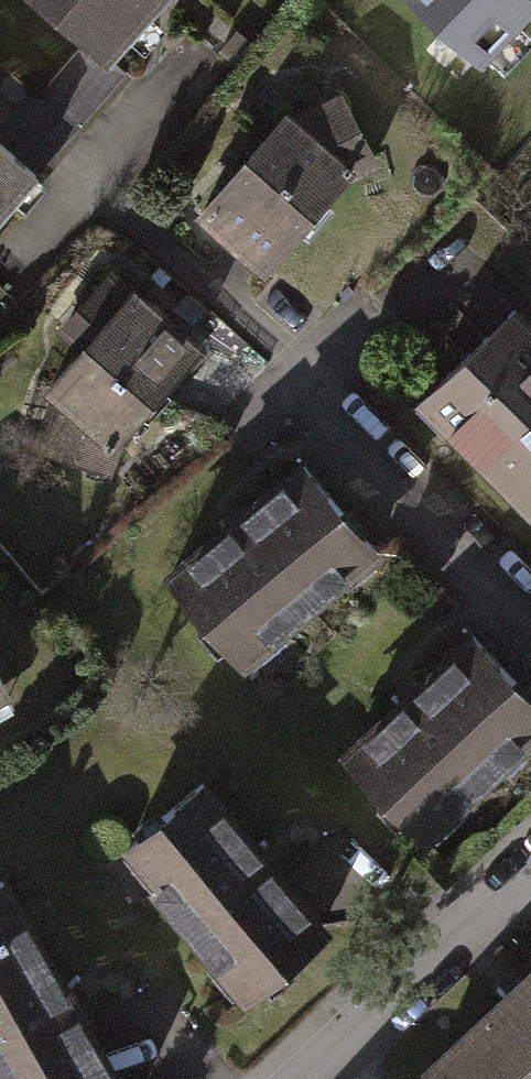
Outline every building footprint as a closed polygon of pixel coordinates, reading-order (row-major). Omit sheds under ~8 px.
[(84,36),(110,58),(160,0),(42,0),(84,36)] [(473,53),(522,0),(416,0),(473,53)] [(0,114),(0,142),(34,171),(38,174),(126,71),(110,58),(84,36),(35,94),(24,85),(0,114)] [(284,112),(203,208),(267,262),(342,172),(372,158),(351,112),(308,132),(284,112)] [(34,171),(0,142),(0,211),(34,171)] [(84,345),(48,387),(70,405),(54,454),(103,470),(111,439),(152,391),(158,396),(198,349),(131,292),(127,296),(103,275),(61,325),(84,345)] [(423,397),(530,503),(530,327),(511,308),(423,397)] [(301,464),(172,573),(244,653),(371,546),(301,464)] [(347,752),(426,829),(530,729),(530,697),(471,637),(347,752)] [(204,783),(133,840),(166,881),(160,886),(243,987),(320,925),(204,783)] [(70,1014),(76,1009),(61,984),(53,986),(0,893),(0,1078),(108,1078),(70,1014)] [(425,1064),(439,1078),(530,1078),(530,963),(425,1064)]
